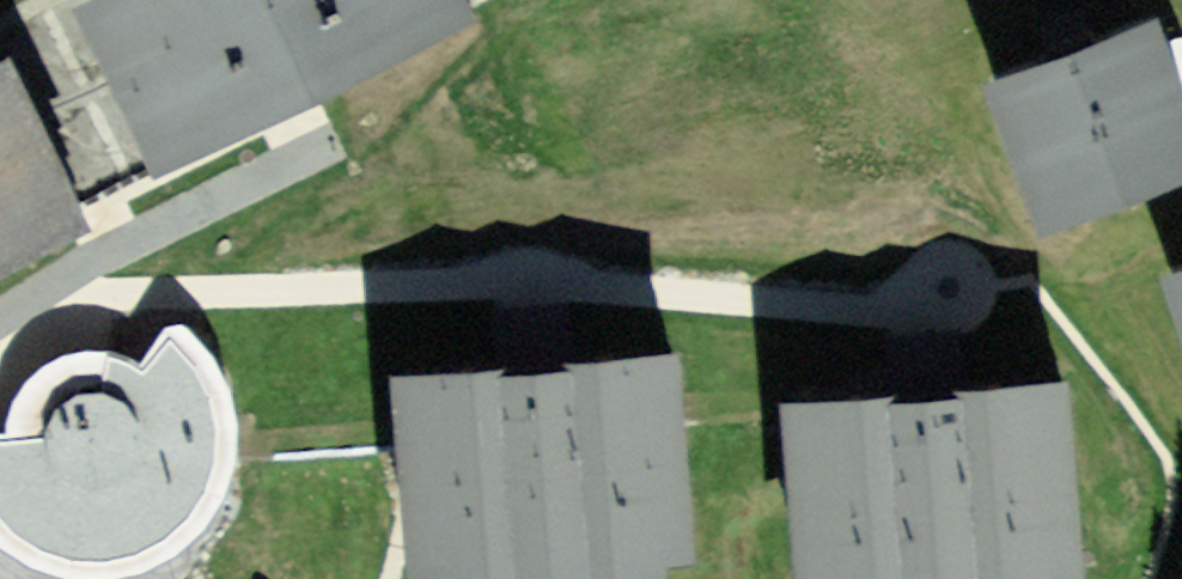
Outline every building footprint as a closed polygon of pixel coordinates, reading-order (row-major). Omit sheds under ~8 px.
[(154,160),(469,10),(464,0),(78,0),(154,160)] [(988,80),(1042,222),(1181,169),(1181,83),(1157,16),(988,80)] [(0,58),(0,264),(84,221),(1,58),(0,58)] [(1167,274),(1181,318),(1181,269),(1167,274)] [(27,426),(0,428),(0,507),(3,512),(25,539),(80,563),(147,570),(201,553),(243,520),(259,476),(267,434),(256,385),(239,348),(209,309),(165,359),(145,344),(113,337),(71,354),(46,374),(32,392),(27,426)] [(518,364),(405,372),(411,452),(419,572),(725,551),(711,351),(518,364)] [(797,401),(805,578),(1055,578),(1085,578),(1076,388),(797,401)]
